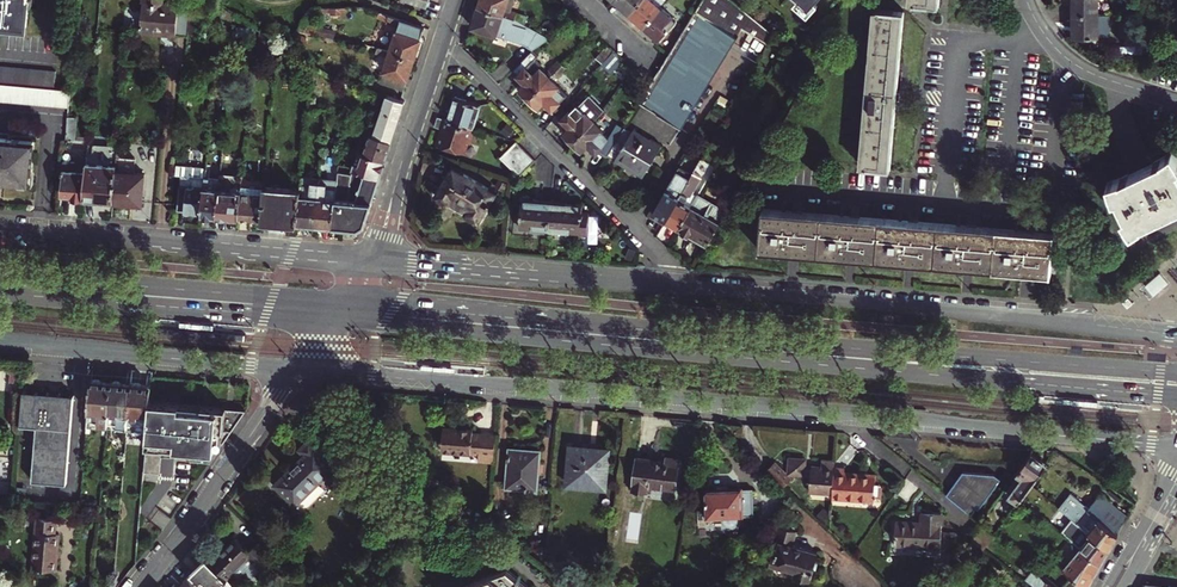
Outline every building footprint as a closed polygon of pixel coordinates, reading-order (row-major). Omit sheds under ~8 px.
[(30,26),(32,0),(0,0),(0,23),(30,26)] [(172,4),(164,4),(164,0),(144,0),(142,31),(170,33),(172,4)] [(479,6),(515,18),(525,24),(528,15),(509,9),(505,8),(508,0),(481,0),(479,6)] [(627,12),(638,0),(614,0),(627,12)] [(642,25),(659,6),(652,0),(638,0),(627,12),(642,25)] [(743,27),(757,36),(764,41),(767,43),(774,32),(735,0),(702,0),(640,102),(682,128),(743,27)] [(1098,14),(1098,0),(1074,0),(1074,14),(1098,14)] [(170,33),(189,35),(191,6),(172,4),(170,33)] [(221,6),(220,16),(234,20),(234,14),(221,6)] [(515,18),(479,6),(473,26),(526,44),(532,50),(550,37),(525,24),(515,18)] [(642,25),(657,39),(674,19),(659,6),(642,25)] [(904,11),(879,9),(865,167),(891,169),(897,92),(904,11)] [(1098,37),(1098,14),(1074,14),(1074,36),(1098,37)] [(398,27),(391,51),(414,59),(424,27),(393,16),(391,24),(398,27)] [(277,40),(261,30),(260,42),(270,43),(270,47),(277,47),(277,40)] [(757,36),(754,41),(762,45),(764,41),(757,36)] [(378,47),(365,43),(363,50),(376,54),(378,47)] [(614,51),(608,46),(598,57),(604,62),(614,51)] [(404,91),(414,59),(391,51),(378,47),(376,54),(388,58),(384,72),(385,72),(381,84),(404,91)] [(520,90),(530,99),(561,66),(557,63),(547,74),(541,69),(534,76),(525,67),(537,55),(532,50),(512,70),(526,84),(520,90)] [(604,62),(602,64),(610,70),(612,68),(625,79),(633,68),(614,51),(604,62)] [(57,86),(58,69),(0,64),(0,81),(57,86)] [(565,69),(561,66),(530,99),(538,107),(544,101),(552,109),(567,93),(553,81),(565,69)] [(51,103),(60,104),(69,105),(71,87),(57,86),(0,81),(0,99),(51,103)] [(387,95),(381,111),(383,111),(377,127),(375,127),(372,135),(392,141),(405,100),(387,95)] [(446,119),(472,128),(480,104),(455,95),(446,119)] [(576,103),(562,118),(571,127),(565,133),(574,141),(594,120),(576,103)] [(594,112),(598,116),(606,108),(604,106),(602,104),(594,112)] [(609,111),(606,108),(598,116),(601,119),(609,111)] [(77,117),(68,116),(66,139),(75,140),(77,117)] [(472,128),(446,119),(438,116),(434,126),(441,128),(436,144),(463,153),(467,141),(470,142),(475,129),(472,128)] [(582,150),(588,144),(596,152),(604,144),(612,149),(624,127),(625,126),(618,122),(610,136),(594,120),(574,141),(582,150)] [(375,127),(368,125),(366,133),(370,134),(372,135),(375,127)] [(648,142),(632,132),(624,127),(612,149),(608,154),(626,166),(628,163),(645,173),(662,145),(650,138),(648,142)] [(635,128),(632,132),(648,142),(650,138),(635,128)] [(370,134),(364,153),(386,160),(392,141),(372,135),(370,134)] [(18,180),(18,178),(30,179),(33,141),(0,138),(0,178),(18,180)] [(525,151),(515,143),(500,157),(510,166),(525,151)] [(519,175),(534,160),(525,151),(510,166),(519,175)] [(356,161),(353,170),(380,178),(386,160),(364,153),(361,162),(356,161)] [(1105,180),(1124,227),(1176,204),(1176,176),(1167,153),(1105,180)] [(113,200),(117,159),(117,157),(88,154),(87,162),(84,197),(113,200)] [(84,197),(87,162),(64,159),(61,192),(72,193),(71,196),(74,196),(76,199),(82,200),(84,197)] [(117,159),(113,200),(140,202),(142,175),(132,174),(133,160),(117,159)] [(628,163),(626,166),(643,177),(645,173),(628,163)] [(206,179),(207,168),(182,166),(181,174),(178,208),(193,210),(195,213),(200,213),(202,211),(203,211),(206,179)] [(437,194),(448,201),(451,197),(469,209),(467,213),(478,220),(487,206),(489,206),(491,202),(490,201),(495,192),(454,166),(437,194)] [(365,222),(380,178),(353,170),(349,182),(348,199),(336,198),(334,225),(339,226),(351,226),(359,227),(365,222)] [(666,219),(690,177),(677,171),(653,212),(666,219)] [(666,219),(679,227),(698,195),(690,190),(699,174),(693,171),(690,177),(666,219)] [(334,225),(336,198),(337,180),(323,179),(324,173),(320,173),(319,179),(315,224),(334,225)] [(239,217),(241,191),(242,176),(239,175),(238,186),(236,186),(235,189),(220,188),(217,215),(239,217)] [(210,180),(206,179),(203,211),(203,214),(217,215),(220,188),(221,178),(210,177),(210,180)] [(298,222),(315,224),(319,179),(302,177),(301,190),(298,222)] [(301,190),(265,187),(265,188),(263,210),(292,213),(291,222),(298,222),(301,190)] [(263,210),(265,188),(261,188),(261,193),(241,191),(239,217),(262,219),(263,210)] [(698,195),(679,227),(707,243),(726,210),(698,194),(698,195)] [(552,202),(523,199),(520,226),(549,228),(552,202)] [(552,202),(549,228),(588,232),(590,212),(582,211),(583,205),(552,202)] [(1054,235),(764,207),(760,247),(1051,277),(1054,235)] [(263,210),(262,219),(291,222),(292,213),(263,210)] [(1160,273),(1145,286),(1154,296),(1169,283),(1160,273)] [(1128,298),(1123,302),(1127,307),(1130,305),(1132,303),(1128,298)] [(22,365),(15,365),(14,379),(21,380),(22,365)] [(108,425),(111,381),(92,380),(88,426),(88,431),(92,431),(92,426),(98,427),(99,425),(108,425)] [(128,427),(132,383),(111,381),(108,425),(107,428),(119,429),(119,426),(128,427)] [(151,385),(132,383),(128,427),(128,430),(139,430),(139,428),(148,429),(150,402),(151,385)] [(24,392),(21,425),(37,427),(33,482),(68,484),(75,397),(24,392)] [(150,402),(148,429),(144,472),(161,474),(163,448),(195,450),(195,455),(215,457),(246,410),(230,409),(204,407),(150,402)] [(442,449),(495,454),(497,435),(473,433),(474,429),(444,427),(443,436),(442,436),(442,441),(443,441),(442,449)] [(305,454),(275,483),(296,505),(336,465),(310,439),(300,449),(305,454)] [(608,450),(572,446),(568,483),(604,487),(608,450)] [(539,451),(510,449),(510,454),(508,453),(507,458),(509,459),(507,486),(527,489),(527,492),(536,493),(539,451)] [(1018,502),(1048,463),(1041,458),(1039,460),(1031,453),(1017,473),(1024,478),(1010,495),(1018,502)] [(1115,454),(1108,455),(1109,462),(1116,461),(1115,458),(1115,454)] [(814,492),(837,494),(839,467),(840,460),(832,459),(831,466),(825,466),(816,465),(816,467),(810,466),(810,458),(794,456),(792,473),(793,473),(816,475),(814,492)] [(637,458),(633,490),(647,492),(648,485),(675,489),(679,459),(667,458),(666,462),(637,458)] [(779,460),(769,470),(786,487),(796,477),(793,473),(792,473),(779,460)] [(837,494),(837,498),(877,501),(878,497),(879,486),(880,475),(849,472),(849,467),(839,467),(837,494)] [(964,472),(946,495),(971,516),(977,508),(980,511),(1002,480),(996,476),(964,472)] [(879,486),(878,497),(885,498),(886,487),(879,486)] [(754,488),(713,489),(711,490),(709,491),(708,493),(707,495),(708,517),(725,517),(727,516),(727,519),(729,521),(731,522),(733,522),(735,521),(737,520),(738,518),(738,516),(754,516),(754,488)] [(1078,522),(1110,549),(1118,535),(1114,531),(1127,515),(1101,494),(1090,507),(1072,492),(1060,507),(1078,522)] [(1010,495),(1000,508),(1008,515),(1018,502),(1010,495)] [(260,512),(266,507),(257,496),(246,505),(256,518),(262,514),(260,512)] [(923,520),(898,516),(895,539),(940,546),(942,534),(921,531),(923,520)] [(57,519),(37,517),(34,553),(59,555),(60,534),(56,534),(57,519)] [(708,517),(708,532),(725,531),(725,517),(708,517)] [(1063,533),(1069,538),(1101,564),(1110,549),(1078,522),(1071,531),(1068,528),(1065,531),(1062,528),(1061,530),(1064,532),(1063,533)] [(779,549),(777,549),(775,555),(774,555),(771,563),(797,571),(796,574),(799,574),(801,577),(803,578),(806,578),(809,577),(811,578),(811,575),(813,576),(815,567),(817,567),(819,560),(816,559),(818,552),(793,544),(797,530),(780,525),(775,539),(781,541),(779,549)] [(995,539),(981,528),(973,538),(987,549),(995,539)] [(214,550),(207,557),(226,577),(233,571),(240,578),(248,570),(253,575),(263,565),(265,567),(278,555),(262,539),(249,550),(237,536),(218,554),(214,550)] [(1052,558),(1074,575),(1088,586),(1101,564),(1069,538),(1066,541),(1077,550),(1067,563),(1065,561),(1065,557),(1058,551),(1052,558)] [(207,557),(205,554),(198,561),(200,563),(192,572),(201,581),(204,579),(212,586),(234,586),(235,586),(226,577),(207,557)] [(1018,554),(1012,561),(1028,574),(1034,567),(1018,554)] [(1034,567),(1028,574),(1027,575),(1042,586),(1059,586),(1034,567)] [(508,569),(466,584),(467,586),(529,586),(508,569)] [(180,583),(184,586),(206,586),(201,581),(192,572),(180,583)] [(1068,582),(1074,586),(1088,586),(1074,575),(1068,582)]
